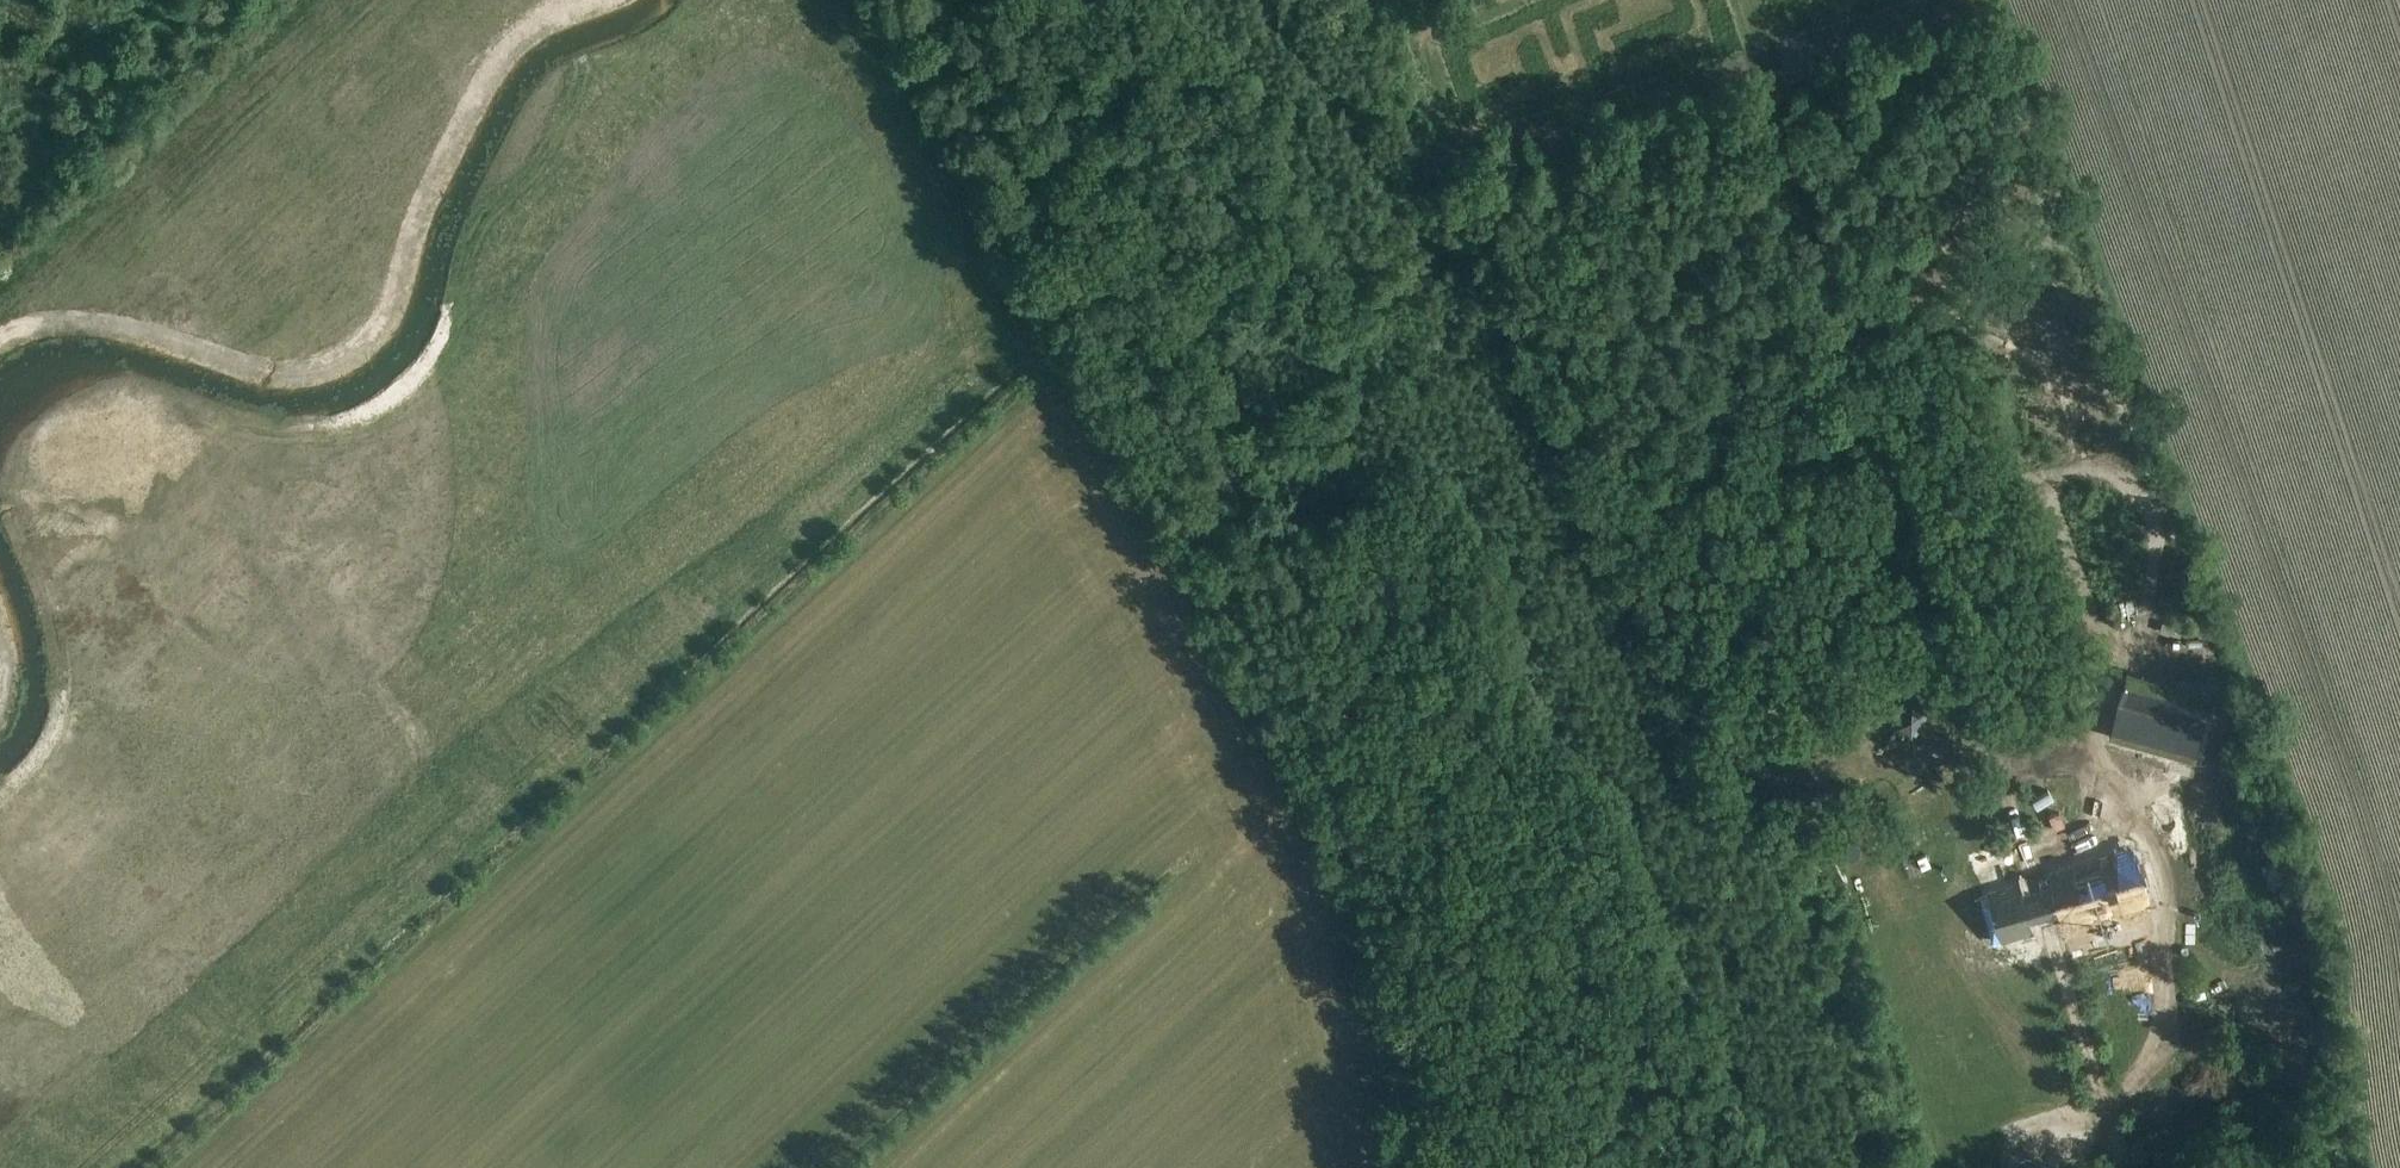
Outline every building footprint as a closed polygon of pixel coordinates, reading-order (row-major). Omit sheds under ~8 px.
[(2127,666),(2110,729),(2193,751),(2210,689),(2127,666)] [(1848,702),(1853,692),(1831,680),(1826,690),(1848,702)] [(1932,704),(1899,684),(1889,701),(1903,709),(1893,726),(1913,737),(1932,704)] [(1816,740),(1825,754),(1837,746),(1827,732),(1816,740)] [(2140,903),(2126,854),(2099,862),(2102,872),(2075,880),(2072,870),(2051,876),(2047,877),(2018,886),(2016,887),(1990,894),(2004,943),(2031,935),(2032,935),(2062,926),(2067,924),(2140,903)]
